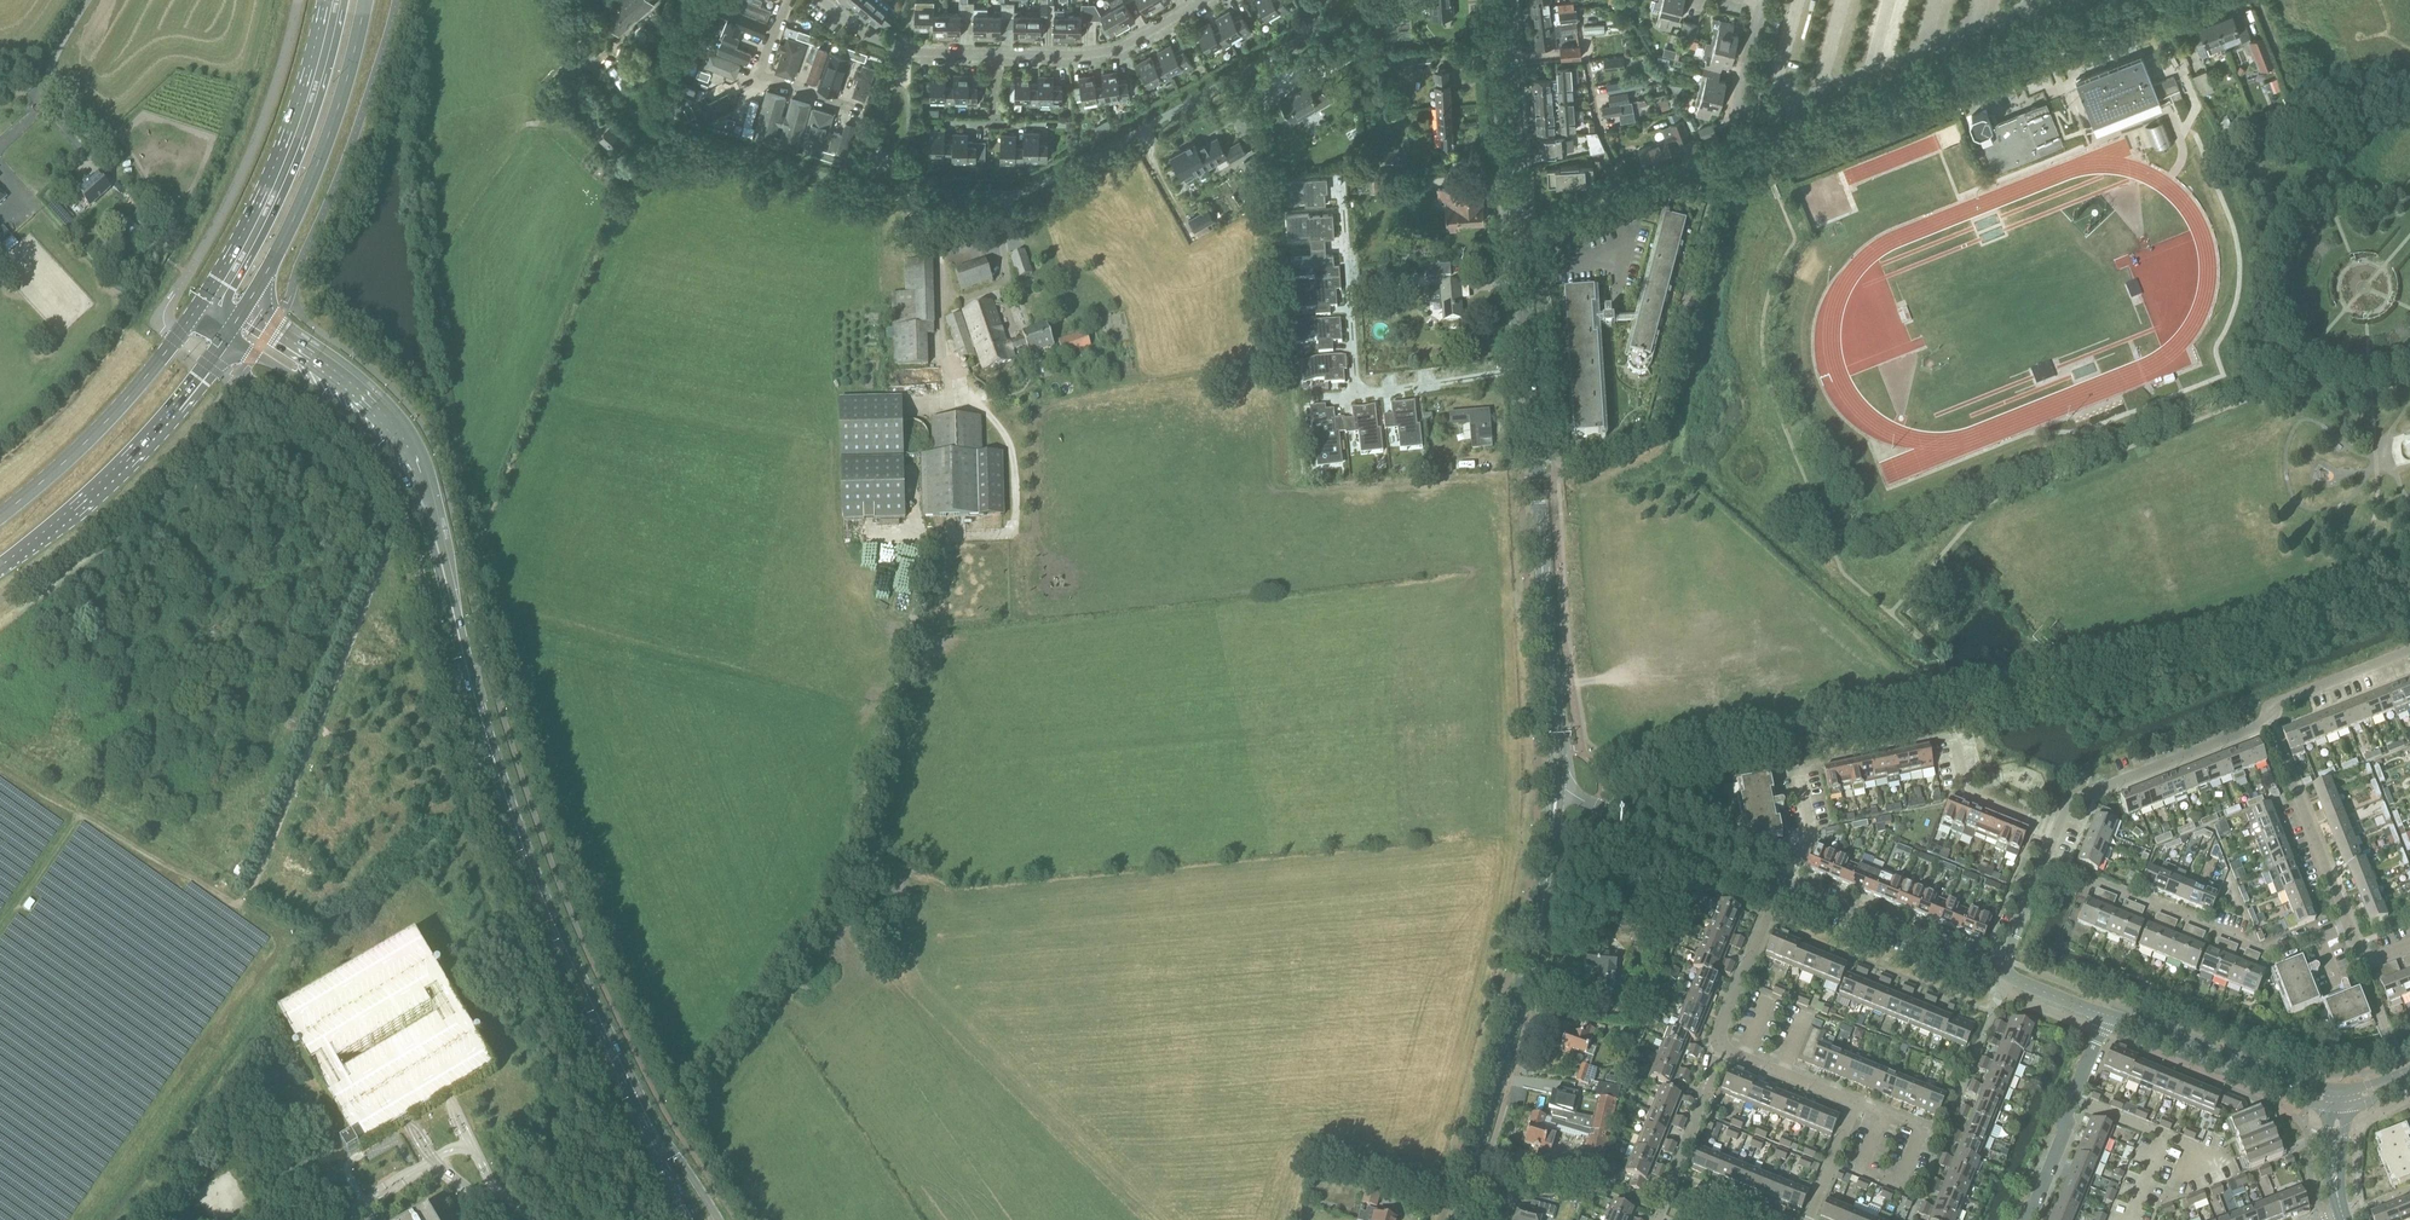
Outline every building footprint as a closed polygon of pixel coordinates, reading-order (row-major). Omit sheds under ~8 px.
[(610,9),(602,16),(620,35),(654,4),(651,0),(621,0),(615,5),(614,3),(609,8),(610,9)] [(774,0),(737,0),(735,5),(771,18),(779,2),(774,0)] [(856,6),(863,11),(859,16),(862,18),(877,0),(861,0),(856,6)] [(884,0),(877,0),(862,18),(866,22),(870,17),(877,23),(879,21),(886,26),(897,13),(890,7),(891,6),(884,0)] [(1028,15),(1027,37),(1041,37),(1042,19),(1048,19),(1048,4),(1048,0),(1042,0),(1041,4),(1042,4),(1041,11),(1028,11),(1028,15)] [(1132,1),(1131,0),(1112,0),(1109,2),(1113,8),(1124,27),(1136,20),(1126,4),(1132,1)] [(1147,14),(1159,7),(1155,0),(1139,0),(1147,14)] [(1262,9),(1258,12),(1262,19),(1267,17),(1279,10),(1282,14),(1290,9),(1285,0),(1257,0),(1262,9)] [(1395,8),(1409,0),(1390,0),(1395,8)] [(1420,1),(1431,1),(1432,17),(1442,16),(1444,19),(1452,18),(1454,15),(1453,0),(1420,0),(1420,1)] [(1574,8),(1573,2),(1558,4),(1558,3),(1552,4),(1551,0),(1539,0),(1531,1),(1532,13),(1574,8)] [(1682,7),(1662,2),(1658,1),(1655,0),(1652,0),(1650,6),(1652,10),(1659,12),(1656,25),(1670,29),(1673,20),(1678,21),(1682,7)] [(933,30),(933,35),(947,36),(947,14),(934,14),(934,2),(915,2),(915,30),(933,30)] [(995,15),(988,15),(987,36),(1001,37),(1001,27),(1008,27),(1008,18),(1008,3),(1001,2),(1001,11),(995,11),(995,15)] [(961,18),(968,18),(968,3),(961,3),(961,14),(947,14),(947,36),(961,36),(961,18)] [(974,3),(968,3),(968,18),(974,18),(974,36),(987,36),(988,15),(987,15),(988,8),(974,8),(974,3)] [(1014,37),(1027,37),(1028,15),(1021,15),(1021,11),(1014,11),(1015,3),(1008,3),(1008,18),(1008,27),(1014,27),(1014,37)] [(1068,16),(1055,16),(1055,4),(1048,4),(1048,19),(1054,19),(1054,37),(1068,38),(1068,16)] [(1082,20),(1088,20),(1088,4),(1082,4),(1081,16),(1068,16),(1068,38),(1081,38),(1082,20)] [(1095,4),(1088,4),(1088,20),(1099,20),(1103,18),(1106,23),(1102,26),(1106,34),(1111,32),(1112,34),(1124,27),(1113,8),(1101,15),(1095,4)] [(1574,8),(1532,13),(1533,25),(1554,22),(1561,21),(1561,22),(1573,20),(1574,27),(1577,26),(1577,20),(1578,20),(1576,7),(1574,8)] [(1216,18),(1222,28),(1222,27),(1229,39),(1241,32),(1243,36),(1252,31),(1243,15),(1235,20),(1230,10),(1216,18)] [(757,44),(765,23),(734,12),(726,33),(757,44)] [(720,15),(716,27),(723,30),(728,18),(720,15)] [(1621,15),(1606,16),(1607,24),(1622,23),(1621,15)] [(2232,15),(2215,21),(2222,38),(2225,46),(2249,37),(2243,21),(2236,24),(2232,15)] [(1714,33),(1711,43),(1734,49),(1738,35),(1732,33),(1734,24),(1713,18),(1712,20),(1714,33)] [(1554,22),(1533,25),(1536,45),(1538,45),(1538,48),(1557,46),(1556,35),(1560,35),(1562,32),(1578,30),(1577,26),(1574,27),(1573,20),(1561,22),(1561,21),(1554,22)] [(1681,35),(1688,37),(1692,23),(1684,21),(1681,35)] [(2222,38),(2215,21),(2199,28),(2202,37),(2195,40),(2201,56),(2209,53),(2206,44),(2222,38)] [(1231,43),(1229,39),(1222,27),(1222,28),(1215,32),(1209,22),(1196,30),(1208,51),(1221,43),(1223,48),(1231,43)] [(1698,25),(1692,23),(1688,37),(1695,39),(1698,25)] [(784,33),(796,37),(799,30),(787,25),(784,33)] [(1604,25),(1584,26),(1585,35),(1588,34),(1605,32),(1604,25)] [(719,41),(723,30),(716,27),(711,38),(719,41)] [(796,37),(808,41),(810,34),(799,30),(796,37)] [(819,45),(822,38),(810,34),(808,41),(819,45)] [(2248,41),(2251,48),(2260,71),(2276,65),(2264,35),(2248,41)] [(789,38),(778,74),(791,78),(803,43),(789,38)] [(747,64),(752,51),(723,41),(718,53),(747,64)] [(1707,57),(1705,67),(1720,70),(1723,61),(1731,63),(1734,49),(1711,43),(1706,42),(1702,56),(1707,57)] [(1185,70),(1193,65),(1184,49),(1176,53),(1171,44),(1158,52),(1163,61),(1170,72),(1182,65),(1185,70)] [(1340,63),(1352,57),(1345,44),(1334,50),(1340,63)] [(1580,45),(1561,47),(1562,59),(1581,57),(1580,45)] [(842,53),(853,57),(856,50),(844,46),(842,53)] [(826,51),(811,47),(798,82),(813,87),(826,51)] [(707,50),(700,67),(737,81),(744,65),(707,50)] [(865,61),(868,54),(856,50),(853,57),(865,61)] [(841,56),(829,52),(818,88),(838,95),(850,58),(841,56)] [(604,62),(613,67),(617,61),(607,55),(604,62)] [(1173,77),(1170,72),(1163,61),(1156,65),(1151,56),(1137,63),(1149,84),(1162,77),(1165,81),(1173,77)] [(2141,56),(2076,82),(2096,132),(2162,106),(2141,56)] [(1623,57),(1604,59),(1605,67),(1608,66),(1608,70),(1624,68),(1623,57)] [(876,67),(868,66),(856,62),(843,98),(863,104),(876,67)] [(1552,78),(1532,80),(1533,91),(1552,89),(1558,89),(1559,89),(1573,88),(1571,67),(1557,68),(1558,78),(1552,78)] [(1702,78),(1699,90),(1722,96),(1726,81),(1718,79),(1720,70),(1705,67),(1702,78)] [(696,76),(698,77),(708,81),(711,73),(699,69),(696,76)] [(1439,83),(1435,83),(1437,107),(1451,106),(1450,82),(1449,82),(1448,69),(1446,69),(1438,70),(1439,83)] [(2207,69),(2194,75),(2202,95),(2215,90),(2207,69)] [(1130,99),(1127,80),(1119,82),(1117,71),(1102,73),(1104,84),(1107,103),(1130,99)] [(954,103),(954,98),(954,85),(946,85),(946,74),(931,74),(930,98),(945,98),(945,103),(954,103)] [(954,74),(954,85),(954,98),(968,99),(968,104),(977,104),(978,85),(969,85),(969,74),(954,74)] [(1039,105),(1039,100),(1039,86),(1038,86),(1039,83),(1031,83),(1031,75),(1016,75),(1015,81),(1011,81),(1011,99),(1030,100),(1030,105),(1039,105)] [(1039,75),(1039,83),(1038,86),(1039,86),(1039,100),(1039,105),(1062,105),(1062,87),(1054,87),(1054,76),(1039,75)] [(1104,84),(1096,85),(1094,75),(1079,77),(1083,101),(1097,99),(1098,104),(1107,103),(1104,84)] [(2170,103),(2171,102),(2182,98),(2174,76),(2161,81),(2170,103)] [(1641,77),(1607,84),(1609,92),(1642,86),(1641,77)] [(710,83),(699,79),(697,84),(708,88),(710,83)] [(1280,103),(1280,104),(1292,124),(1306,115),(1303,110),(1317,102),(1320,107),(1332,100),(1325,88),(1321,83),(1320,84),(1318,83),(1313,86),(1313,88),(1311,89),(1309,85),(1287,98),(1288,99),(1280,104),(1280,103)] [(1552,89),(1533,91),(1533,100),(1558,98),(1558,99),(1560,99),(1573,98),(1573,88),(1559,89),(1558,89),(1552,89)] [(703,123),(735,107),(729,89),(694,105),(703,123)] [(1718,110),(1722,96),(1699,90),(1696,99),(1700,100),(1696,114),(1709,118),(1712,108),(1718,110)] [(788,97),(767,91),(758,127),(766,129),(778,132),(778,133),(788,97)] [(1627,92),(1609,95),(1611,104),(1629,101),(1627,92)] [(574,100),(569,95),(561,103),(566,108),(574,100)] [(812,102),(793,97),(782,133),(793,137),(799,138),(812,102)] [(1558,98),(1533,100),(1534,113),(1554,111),(1554,112),(1560,111),(1560,112),(1574,111),(1574,110),(1573,101),(1560,102),(1560,99),(1558,99),(1558,98)] [(1668,99),(1668,98),(1663,100),(1666,109),(1671,108),(1670,107),(1668,99)] [(761,103),(749,100),(742,121),(754,125),(761,103)] [(599,102),(592,107),(600,118),(607,112),(599,102)] [(1620,104),(1603,107),(1604,116),(1632,111),(1631,102),(1620,104)] [(690,119),(697,115),(691,104),(684,108),(690,119)] [(1451,106),(1437,107),(1439,131),(1442,131),(1443,146),(1453,146),(1452,130),(1453,130),(1451,106)] [(834,115),(813,107),(803,141),(814,144),(826,147),(834,115)] [(939,108),(928,108),(927,108),(927,117),(939,117),(939,108)] [(1554,111),(1534,113),(1535,123),(1575,121),(1574,111),(1560,112),(1560,111),(1554,112),(1554,111)] [(1671,122),(1682,118),(1679,111),(1669,115),(1671,122)] [(1995,172),(2041,154),(2024,111),(1992,124),(1988,114),(1982,111),(1972,115),(1969,122),(1973,131),(1979,134),(1995,172)] [(586,128),(592,125),(585,112),(579,116),(586,128)] [(724,129),(732,131),(735,119),(728,117),(724,129)] [(1100,133),(1111,127),(1108,119),(1095,126),(1100,133)] [(2288,127),(2285,119),(2275,123),(2278,130),(2288,127)] [(600,140),(622,159),(635,143),(634,136),(617,121),(600,140)] [(1575,121),(1535,123),(1536,133),(1576,130),(1575,121)] [(1675,136),(1639,150),(1646,169),(1674,158),(1668,142),(1676,139),(1678,143),(1690,139),(1683,121),(1671,125),(1675,136)] [(2236,138),(2229,122),(2219,126),(2226,142),(2236,138)] [(1713,123),(1699,128),(1703,137),(1716,131),(1713,123)] [(844,153),(852,129),(842,126),(839,135),(833,134),(829,147),(834,149),(844,153)] [(944,159),(953,160),(953,158),(953,141),(945,141),(945,130),(930,130),(929,154),(944,154),(944,159)] [(1588,132),(1586,132),(1591,153),(1605,149),(1597,131),(1596,131),(1588,132)] [(775,144),(778,136),(766,132),(763,140),(775,144)] [(1024,132),(1024,146),(1024,156),(1025,156),(1038,156),(1038,161),(1048,161),(1048,143),(1039,143),(1040,132),(1024,132)] [(967,158),(967,163),(976,163),(977,145),(968,144),(968,134),(953,133),(953,141),(953,158),(967,158)] [(1024,164),(1025,156),(1024,156),(1024,146),(1016,145),(1016,134),(1001,134),(1001,158),(1015,159),(1015,164),(1024,164)] [(1706,139),(1707,139),(1710,146),(1709,146),(1709,147),(1721,143),(1720,142),(1717,135),(1718,135),(1717,134),(1706,138),(1706,139)] [(789,139),(778,136),(775,144),(776,144),(787,147),(789,139)] [(1209,167),(1216,163),(1225,159),(1228,157),(1230,161),(1246,152),(1240,141),(1225,149),(1218,137),(1198,148),(1209,167)] [(1553,138),(1541,139),(1542,155),(1542,156),(1556,155),(1556,153),(1567,152),(1566,137),(1553,138)] [(1195,142),(1170,156),(1182,177),(1184,176),(1186,181),(1209,167),(1198,148),(1195,142)] [(810,153),(822,157),(824,149),(812,146),(810,153)] [(1376,157),(1376,165),(1381,165),(1393,165),(1393,159),(1400,159),(1399,151),(1399,146),(1394,147),(1394,151),(1385,151),(1380,151),(1380,152),(1381,157),(1376,157)] [(836,152),(824,149),(822,157),(834,160),(836,152)] [(1258,172),(1257,154),(1244,161),(1252,175),(1258,172)] [(1446,160),(1428,162),(1430,177),(1447,176),(1446,160)] [(1561,168),(1547,169),(1548,186),(1594,183),(1593,166),(1579,167),(1579,165),(1561,166),(1561,168)] [(110,190),(96,175),(76,193),(90,208),(110,190)] [(1327,177),(1282,181),(1282,182),(1287,181),(1289,199),(1289,200),(1289,201),(1290,201),(1290,202),(1291,202),(1294,202),(1305,202),(1305,206),(1326,204),(1325,189),(1326,189),(1327,188),(1327,187),(1327,177)] [(1380,192),(1379,180),(1370,180),(1370,192),(1380,192)] [(1462,187),(1438,189),(1439,199),(1445,199),(1447,227),(1459,226),(1459,220),(1472,219),(1472,221),(1484,220),(1484,218),(1482,190),(1462,192),(1462,187)] [(1208,208),(1188,219),(1195,231),(1215,219),(1208,208)] [(1309,212),(1286,214),(1286,215),(1291,214),(1292,233),(1293,233),(1293,234),(1294,235),(1295,235),(1298,235),(1309,235),(1309,239),(1335,237),(1333,213),(1309,215),(1309,212)] [(1687,221),(1665,215),(1630,351),(1628,360),(1628,363),(1629,366),(1630,368),(1632,370),(1633,371),(1635,372),(1637,372),(1639,373),(1642,373),(1644,372),(1646,371),(1648,370),(1650,368),(1651,366),(1652,364),(1658,338),(1656,337),(1687,221)] [(3,228),(0,230),(0,246),(1,246),(11,237),(3,228)] [(1025,250),(1011,255),(1018,278),(1032,273),(1025,250)] [(1299,278),(1294,279),(1294,280),(1315,278),(1315,282),(1340,280),(1340,269),(1335,270),(1334,254),(1302,256),(1302,257),(1300,257),(1299,257),(1298,257),(1298,258),(1297,259),(1297,260),(1299,278)] [(1405,256),(1399,257),(1400,268),(1411,267),(1410,259),(1405,259),(1405,256)] [(935,335),(935,325),(934,261),(905,261),(906,293),(892,294),(894,366),(929,365),(928,335),(935,335)] [(985,261),(955,271),(962,292),(992,282),(985,261)] [(1450,265),(1428,267),(1429,277),(1451,276),(1450,265)] [(1315,286),(1294,287),(1294,288),(1299,288),(1300,307),(1301,307),(1301,308),(1302,309),(1303,309),(1304,309),(1306,309),(1306,310),(1337,307),(1336,291),(1341,291),(1340,280),(1315,282),(1315,286)] [(1456,284),(1429,286),(1430,302),(1442,301),(1444,321),(1451,321),(1463,320),(1461,294),(1469,294),(1468,283),(1456,284)] [(1594,291),(1594,290),(1565,292),(1574,436),(1604,434),(1597,337),(1594,338),(1592,307),(1595,307),(1595,306),(1607,306),(1606,290),(1594,291)] [(961,313),(946,318),(960,360),(976,354),(967,330),(969,329),(984,370),(1015,359),(1012,350),(1027,345),(1030,354),(1055,346),(1047,323),(1023,332),(1025,338),(1007,344),(993,302),(963,312),(966,321),(964,322),(961,313)] [(1614,325),(1614,323),(1614,317),(1611,317),(1611,309),(1605,310),(1605,317),(1603,317),(1604,326),(1606,326),(1606,327),(1607,328),(1608,329),(1609,329),(1610,329),(1611,328),(1612,327),(1612,326),(1612,325),(1614,325)] [(1316,320),(1294,322),(1294,323),(1299,322),(1300,340),(1300,341),(1300,342),(1301,342),(1302,343),(1303,343),(1306,343),(1316,343),(1317,347),(1342,345),(1340,321),(1317,323),(1316,320)] [(1086,330),(1058,340),(1063,354),(1091,344),(1086,330)] [(1346,359),(1302,362),(1302,363),(1307,362),(1308,380),(1308,381),(1308,382),(1309,382),(1309,383),(1310,383),(1311,383),(1313,383),(1324,383),(1325,387),(1345,385),(1344,370),(1345,370),(1346,369),(1347,368),(1347,367),(1346,359)] [(839,398),(843,520),(905,518),(902,396),(839,398)] [(1415,401),(1391,404),(1394,429),(1398,429),(1399,439),(1400,439),(1400,442),(1400,443),(1401,444),(1402,444),(1403,444),(1421,443),(1421,447),(1422,447),(1420,425),(1417,425),(1415,401)] [(1375,405),(1352,408),(1355,433),(1359,433),(1360,444),(1361,446),(1361,447),(1361,448),(1362,448),(1362,449),(1363,449),(1364,449),(1382,447),(1382,452),(1383,451),(1381,429),(1378,429),(1375,405)] [(1319,407),(1310,408),(1313,438),(1319,437),(1322,460),(1322,461),(1323,462),(1324,462),(1325,462),(1342,460),(1341,456),(1342,456),(1339,433),(1337,434),(1334,410),(1322,411),(1321,408),(1321,407),(1320,407),(1319,407)] [(1489,410),(1450,413),(1451,424),(1470,422),(1472,448),(1481,447),(1481,440),(1491,439),(1489,410)] [(933,455),(923,455),(922,455),(923,517),(1003,515),(1001,453),(982,453),(981,432),(972,432),(972,418),(932,419),(933,455)] [(1439,454),(1430,454),(1431,473),(1451,472),(1451,467),(1451,462),(1439,463),(1439,454)] [(2399,687),(2407,706),(2409,712),(2409,682),(2399,687)] [(2388,691),(2395,711),(2398,717),(2409,712),(2407,706),(2399,687),(2388,691)] [(2395,711),(2388,691),(2376,696),(2384,715),(2395,711)] [(2376,696),(2365,700),(2372,720),(2384,715),(2376,696)] [(2372,720),(2365,700),(2353,705),(2361,724),(2372,720)] [(2353,705),(2342,709),(2350,729),(2361,724),(2353,705)] [(2350,729),(2342,709),(2330,714),(2338,734),(2350,729)] [(2330,714),(2319,718),(2327,738),(2338,734),(2330,714)] [(2327,738),(2319,718),(2307,723),(2315,743),(2327,738)] [(2307,723),(2296,727),(2304,747),(2315,743),(2307,723)] [(2304,747),(2296,727),(2284,732),(2294,758),(2306,753),(2304,747)] [(1660,743),(1658,736),(1647,738),(1648,745),(1660,743)] [(2405,747),(2403,741),(2395,745),(2397,750),(2405,747)] [(2259,742),(2247,747),(2255,766),(2267,762),(2259,742)] [(2397,750),(2395,745),(2388,748),(2390,753),(2397,750)] [(2247,747),(2236,751),(2244,771),(2255,766),(2247,747)] [(1929,748),(1918,750),(1922,772),(1934,770),(1929,748)] [(1905,753),(1910,774),(1922,772),(1918,750),(1905,753)] [(2246,777),(2244,771),(2236,751),(2224,756),(2232,775),(2235,782),(2246,777)] [(2372,754),(2375,759),(2382,756),(2380,751),(2372,754)] [(1899,777),(1910,774),(1905,753),(1894,755),(1899,777)] [(2365,757),(2367,762),(2375,759),(2372,754),(2365,757)] [(1887,779),(1888,785),(1900,783),(1899,777),(1894,755),(1882,758),(1887,779)] [(2224,756),(2213,760),(2220,780),(2232,775),(2224,756)] [(1870,760),(1875,782),(1887,779),(1882,758),(1870,760)] [(1859,762),(1864,784),(1875,782),(1870,760),(1859,762)] [(2213,760),(2201,765),(2209,785),(2220,780),(2213,760)] [(2352,768),(2359,765),(2357,760),(2349,763),(2352,768)] [(1865,790),(1864,784),(1859,762),(1847,765),(1852,787),(1853,792),(1865,790)] [(2344,771),(2352,768),(2349,763),(2342,766),(2344,771)] [(1836,767),(1840,789),(1852,787),(1847,765),(1836,767)] [(2201,765),(2189,769),(2197,789),(2209,785),(2201,765)] [(1842,795),(1840,789),(1836,767),(1824,770),(1830,797),(1842,795)] [(2189,769),(2178,774),(2186,794),(2197,789),(2189,769)] [(2329,777),(2336,774),(2334,769),(2327,772),(2329,777)] [(2321,780),(2329,777),(2327,772),(2319,775),(2321,780)] [(2188,800),(2186,794),(2178,774),(2166,779),(2174,798),(2177,804),(2188,800)] [(1781,802),(1780,802),(1773,804),(1770,793),(1774,792),(1770,776),(1741,782),(1744,797),(1741,798),(1747,829),(1750,828),(1754,843),(1783,837),(1780,820),(1776,821),(1774,811),(1782,809),(1783,808),(1784,808),(1784,807),(1785,807),(1785,806),(1785,805),(1785,804),(1784,803),(1783,802),(1782,802),(1781,802)] [(2311,778),(2303,781),(2305,786),(2313,783),(2311,778)] [(2166,779),(2155,783),(2163,803),(2174,798),(2166,779)] [(2319,798),(2336,791),(2331,780),(2314,787),(2319,798)] [(2155,783),(2143,788),(2151,807),(2163,803),(2155,783)] [(2143,788),(2132,792),(2139,812),(2151,807),(2143,788)] [(2280,796),(2278,790),(2270,793),(2272,799),(2280,796)] [(2340,803),(2336,791),(2319,798),(2323,810),(2340,803)] [(2128,817),(2139,812),(2132,792),(2120,797),(2128,817)] [(2262,796),(2255,799),(2257,805),(2264,802),(2262,796)] [(2249,808),(2257,805),(2255,799),(2246,803),(2249,808)] [(1950,800),(1940,826),(1951,831),(1961,804),(1950,800)] [(2328,821),(2345,815),(2340,803),(2323,810),(2328,821)] [(1961,804),(1951,831),(1962,835),(1972,809),(1961,804)] [(2246,814),(2250,826),(2274,816),(2269,804),(2246,814)] [(2239,805),(2232,808),(2234,814),(2241,811),(2239,805)] [(2092,828),(2111,836),(2115,838),(2121,823),(2109,814),(2104,809),(2102,808),(2099,817),(2096,816),(2092,828)] [(2226,818),(2234,814),(2232,808),(2223,812),(2226,818)] [(1973,840),(1975,834),(1983,813),(1972,809),(1962,835),(1973,840)] [(1983,813),(1975,834),(1986,839),(1995,818),(1983,813)] [(2216,815),(2209,818),(2211,823),(2218,820),(2216,815)] [(2350,826),(2345,815),(2328,821),(2332,833),(2350,826)] [(2279,828),(2274,816),(2250,826),(2255,837),(2254,837),(2254,838),(2279,828)] [(1986,839),(1997,843),(2005,822),(1995,818),(1986,839)] [(2203,827),(2211,823),(2209,818),(2200,821),(2203,827)] [(2005,822),(1997,843),(1995,849),(2006,853),(2016,827),(2005,822)] [(2167,823),(2161,825),(2164,833),(2170,830),(2167,823)] [(2193,824),(2185,827),(2188,833),(2196,830),(2193,824)] [(2219,824),(2214,826),(2219,838),(2230,834),(2229,830),(2222,832),(2219,824)] [(2337,844),(2354,838),(2350,826),(2332,833),(2337,844)] [(2028,831),(2016,827),(2006,853),(2017,858),(2019,852),(2028,831)] [(2180,836),(2188,833),(2185,827),(2178,830),(2180,836)] [(2107,848),(2111,836),(2092,828),(2087,840),(2107,848)] [(2136,828),(2132,833),(2139,838),(2143,833),(2136,828)] [(2259,849),(2266,846),(2283,839),(2279,828),(2254,838),(2259,849)] [(2195,839),(2204,836),(2204,830),(2193,835),(2195,839)] [(2213,834),(2204,830),(2204,836),(2211,839),(2213,834)] [(2170,833),(2162,836),(2165,842),(2173,839),(2170,833)] [(2165,842),(2162,836),(2155,839),(2157,845),(2165,842)] [(2359,849),(2354,838),(2337,844),(2342,856),(2359,849)] [(2283,839),(2266,846),(2259,849),(2264,860),(2271,858),(2288,851),(2283,839)] [(2113,850),(2107,848),(2087,840),(2082,851),(2102,859),(2108,862),(2113,850)] [(1806,869),(1817,873),(1826,853),(1828,848),(1817,843),(1806,869)] [(1896,850),(1903,853),(1905,847),(1898,845),(1896,850)] [(1927,852),(1940,857),(1944,848),(1936,845),(1935,849),(1929,847),(1927,852)] [(2218,859),(2217,855),(2221,853),(2218,846),(2214,847),(2214,849),(2211,856),(2218,859)] [(1905,847),(1903,853),(1910,856),(1913,850),(1905,847)] [(1828,848),(1826,853),(1817,873),(1829,878),(1839,852),(1828,848)] [(1951,851),(1944,848),(1940,857),(1947,860),(1951,851)] [(2346,868),(2349,867),(2363,861),(2363,860),(2359,849),(2342,856),(2346,868)] [(2097,871),(2102,859),(2082,851),(2078,863),(2097,871)] [(2263,860),(2268,872),(2292,862),(2288,851),(2271,858),(2264,860),(2263,860)] [(1850,856),(1839,852),(1829,878),(1840,882),(1848,862),(1850,856)] [(1918,859),(1925,862),(1928,856),(1920,853),(1918,859)] [(2143,853),(2140,861),(2146,863),(2149,856),(2143,853)] [(1928,856),(1925,862),(1933,865),(1935,859),(1928,856)] [(1955,864),(1962,866),(1964,861),(1957,858),(1955,864)] [(2349,867),(2354,878),(2371,871),(2366,859),(2363,860),(2363,861),(2349,867)] [(1850,887),(1862,891),(1872,865),(1861,861),(1859,866),(1850,887)] [(1962,866),(1969,869),(1971,864),(1964,861),(1962,866)] [(2143,871),(2146,863),(2140,861),(2137,869),(2143,871)] [(1840,882),(1850,887),(1859,866),(1848,862),(1840,882)] [(1949,865),(1942,862),(1940,868),(1947,871),(1949,865)] [(1977,873),(1984,875),(1986,870),(1988,865),(1981,862),(1979,867),(1977,873)] [(2027,862),(2025,868),(2031,871),(2034,864),(2027,862)] [(2297,874),(2292,862),(2268,872),(2273,883),(2297,874)] [(1862,891),(1873,896),(1882,876),(1881,875),(1883,870),(1872,865),(1862,891)] [(1949,865),(1947,871),(1955,874),(1957,868),(1949,865)] [(237,867),(234,873),(239,876),(242,870),(237,867)] [(2141,885),(2153,890),(2160,873),(2148,868),(2141,885)] [(1984,875),(1991,878),(1994,873),(1986,870),(1984,875)] [(1972,874),(1964,871),(1962,877),(1970,880),(1972,874)] [(2354,878),(2358,890),(2375,883),(2371,871),(2354,878)] [(2171,877),(2160,873),(2153,890),(2165,894),(2171,877)] [(1894,874),(1892,880),(1884,900),(1895,905),(1906,879),(1894,874)] [(1979,877),(1972,874),(1970,880),(1977,883),(1979,877)] [(2284,892),(2301,885),(2297,874),(2273,883),(2277,895),(2284,892)] [(1873,896),(1884,900),(1892,880),(1882,876),(1873,896)] [(2001,876),(1999,881),(2006,884),(2008,879),(2001,876)] [(2165,894),(2176,899),(2183,882),(2171,877),(2165,894)] [(1906,909),(1916,883),(1906,879),(1895,905),(1906,909)] [(1994,883),(1987,880),(1984,886),(1991,889),(1994,883)] [(2138,883),(2132,881),(2129,889),(2135,891),(2138,883)] [(2188,904),(2199,908),(2206,892),(2206,891),(2208,886),(2196,881),(2194,887),(2195,887),(2188,904)] [(2183,882),(2176,899),(2188,904),(2195,887),(2194,887),(2183,882)] [(1906,909),(1917,914),(1928,888),(1916,883),(1906,909)] [(2001,886),(1994,883),(1991,889),(1999,892),(2001,886)] [(2363,901),(2380,895),(2375,883),(2358,890),(2363,901)] [(2289,904),(2306,897),(2301,885),(2284,892),(2289,904)] [(1928,918),(1936,898),(1939,892),(1928,888),(1917,914),(1928,918)] [(2102,904),(2107,893),(2103,892),(2098,903),(2102,904)] [(2211,913),(2213,909),(2218,896),(2206,892),(2199,908),(2211,913)] [(2107,906),(2111,895),(2107,893),(2102,904),(2107,906)] [(2367,913),(2384,906),(2380,895),(2363,901),(2367,913)] [(1945,909),(1939,923),(1950,927),(1958,909),(1959,907),(1961,901),(1950,897),(1947,902),(1945,909)] [(2306,897),(2289,904),(2291,909),(2293,915),(2308,909),(2310,908),(2306,897)] [(1931,909),(1928,918),(1939,923),(1945,909),(1947,902),(1936,898),(1931,909)] [(30,899),(24,906),(29,910),(35,903),(30,899)] [(1720,901),(1713,919),(1736,928),(1743,910),(1720,901)] [(2084,909),(2078,922),(2093,928),(2100,909),(2101,907),(2087,901),(2084,909)] [(2135,905),(2131,903),(2126,914),(2130,916),(2135,905)] [(2139,906),(2135,905),(2130,916),(2135,917),(2139,906)] [(1969,911),(1961,932),(1973,936),(1981,916),(1981,915),(1983,910),(1972,906),(1970,911),(1969,911)] [(2384,906),(2367,913),(2372,925),(2389,918),(2386,909),(2384,906)] [(1958,909),(1950,927),(1961,932),(1969,911),(1965,909),(1959,907),(1958,909)] [(2100,909),(2093,928),(2107,934),(2116,913),(2107,909),(2101,907),(2100,909)] [(2293,915),(2284,919),(2289,930),(2289,931),(2290,930),(2315,920),(2311,909),(2310,908),(2308,909),(2293,915)] [(2116,913),(2107,934),(2121,940),(2129,919),(2116,913)] [(1653,934),(1659,935),(1659,923),(1655,922),(1655,914),(1643,914),(1642,922),(1621,920),(1620,933),(1645,934),(1645,936),(1653,937),(1653,934)] [(1981,916),(1973,936),(1983,941),(1992,920),(1981,916)] [(2163,929),(2168,918),(2164,916),(2159,927),(2163,929)] [(2172,919),(2168,918),(2163,929),(2167,931),(2172,919)] [(1713,919),(1707,932),(1731,941),(1736,928),(1713,919)] [(2129,919),(2121,940),(2136,945),(2144,924),(2129,919)] [(440,1088),(488,1056),(405,926),(274,1014),(356,1141),(405,1111),(440,1088)] [(2147,926),(2139,947),(2154,953),(2162,932),(2147,926)] [(2191,940),(2196,929),(2192,927),(2187,939),(2191,940)] [(2200,931),(2196,929),(2191,940),(2195,942),(2200,931)] [(1787,938),(1789,935),(1776,930),(1765,956),(1778,961),(1787,938)] [(1707,932),(1703,944),(1726,953),(1731,941),(1707,932)] [(2162,932),(2154,953),(2168,959),(2177,938),(2162,932)] [(1734,942),(1742,946),(1745,940),(1737,936),(1734,942)] [(1787,938),(1778,961),(1790,966),(1799,943),(1787,938)] [(2177,938),(2168,959),(2182,964),(2190,943),(2177,938)] [(2220,952),(2224,953),(2228,942),(2224,941),(2220,952)] [(2228,942),(2224,953),(2228,955),(2232,944),(2228,942)] [(1799,943),(1790,966),(1802,971),(1812,948),(1799,943)] [(2190,943),(2182,964),(2196,970),(2205,949),(2190,943)] [(1703,944),(1698,955),(1721,965),(1726,953),(1703,944)] [(1812,948),(1802,971),(1815,976),(1824,953),(1812,948)] [(2208,950),(2199,971),(2214,977),(2223,956),(2208,950)] [(2252,965),(2256,954),(2252,952),(2248,963),(2252,965)] [(1587,967),(1603,968),(1601,981),(1599,981),(1597,993),(1613,994),(1616,970),(1617,956),(1589,953),(1587,967)] [(1824,953),(1815,976),(1827,981),(1836,958),(1824,953)] [(2260,955),(2256,954),(2252,965),(2256,967),(2260,955)] [(1698,955),(1693,968),(1699,970),(1714,976),(1716,977),(1717,976),(1721,965),(1698,955)] [(2223,956),(2214,977),(2228,983),(2237,962),(2223,956)] [(1836,958),(1827,981),(1839,986),(1848,963),(1836,958)] [(2314,968),(2313,968),(2306,971),(2302,960),(2274,971),(2291,1014),(2319,1003),(2309,978),(2317,975),(2317,974),(2318,974),(2318,973),(2319,972),(2319,971),(2319,970),(2318,970),(2318,969),(2317,968),(2316,968),(2315,968),(2314,968)] [(1732,970),(1735,964),(1727,961),(1725,966),(1732,970)] [(2237,962),(2228,983),(2242,989),(2251,968),(2237,962)] [(1862,975),(1865,967),(1859,965),(1856,973),(1862,975)] [(1730,975),(1732,970),(1725,966),(1723,971),(1730,975)] [(1672,967),(1669,973),(1677,976),(1680,970),(1672,967)] [(1870,969),(1865,967),(1862,975),(1867,977),(1870,969)] [(2251,968),(2242,989),(2257,994),(2265,973),(2251,968)] [(1699,970),(1694,982),(1717,992),(1722,978),(1717,976),(1716,977),(1714,976),(1699,970)] [(1677,976),(1669,973),(1667,977),(1675,981),(1677,976)] [(1848,973),(1839,996),(1850,1001),(1860,978),(1848,973)] [(1884,984),(1888,976),(1882,974),(1879,982),(1884,984)] [(2394,979),(2402,999),(2409,996),(2409,987),(2405,975),(2394,979)] [(1893,979),(1888,976),(1884,984),(1890,986),(1893,979)] [(1751,985),(1759,987),(1767,991),(1770,984),(1762,980),(1754,977),(1751,985)] [(1860,978),(1850,1001),(1862,1006),(1871,983),(1860,978)] [(2394,979),(2382,984),(2390,1004),(2402,999),(2394,979)] [(1694,982),(1689,994),(1712,1003),(1717,992),(1694,982)] [(1871,983),(1862,1006),(1873,1010),(1883,987),(1871,983)] [(1907,994),(1910,986),(1905,984),(1902,991),(1907,994)] [(1778,995),(1781,988),(1776,985),(1773,993),(1778,995)] [(2340,989),(2341,990),(2343,997),(2323,1005),(2334,1033),(2370,1019),(2359,991),(2350,995),(2347,987),(2347,986),(2346,985),(2345,985),(2344,985),(2343,985),(2342,985),(2341,985),(2341,986),(2340,987),(2340,988),(2340,989)] [(1916,988),(1910,986),(1907,994),(1913,996),(1916,988)] [(1883,987),(1873,1010),(1885,1015),(1894,992),(1883,987)] [(1787,990),(1781,988),(1778,995),(1784,998),(1787,990)] [(1662,991),(1660,996),(1668,1000),(1670,994),(1662,991)] [(1894,992),(1885,1015),(1896,1020),(1906,997),(1894,992)] [(1930,1003),(1933,995),(1928,993),(1925,1001),(1930,1003)] [(1689,994),(1684,1006),(1707,1016),(1712,1003),(1689,994)] [(1802,1005),(1806,997),(1800,995),(1797,1003),(1802,1005)] [(1939,997),(1933,995),(1930,1003),(1935,1005),(1939,997)] [(1668,1000),(1660,996),(1658,1002),(1666,1005),(1668,1000)] [(1811,1000),(1806,997),(1802,1005),(1808,1007),(1811,1000)] [(1810,1008),(1815,1010),(1820,999),(1814,997),(1810,1008)] [(1906,997),(1896,1020),(1908,1024),(1917,1001),(1906,997)] [(1917,1001),(1908,1024),(1920,1029),(1929,1006),(1917,1001)] [(1956,1004),(1951,1002),(1948,1010),(1953,1012),(1956,1004)] [(1827,1015),(1828,1013),(1834,1016),(1837,1010),(1831,1007),(1830,1007),(1825,1005),(1822,1013),(1827,1015)] [(1684,1006),(1679,1019),(1702,1028),(1707,1016),(1684,1006)] [(1929,1006),(1920,1029),(1931,1034),(1940,1011),(1929,1006)] [(1940,1011),(1931,1034),(1943,1038),(1952,1015),(1940,1011)] [(1660,1018),(1652,1015),(1650,1020),(1658,1024),(1660,1018)] [(1952,1015),(1943,1038),(1954,1043),(1963,1020),(1952,1015)] [(2011,1018),(2006,1031),(2029,1041),(2034,1028),(2011,1018)] [(1675,1030),(1674,1031),(1692,1037),(1692,1038),(1697,1040),(1702,1028),(1679,1019),(1675,1030)] [(1963,1020),(1954,1043),(1966,1048),(1975,1025),(1963,1020)] [(1997,1021),(1995,1027),(2002,1030),(2005,1025),(1997,1021)] [(1566,1033),(1560,1051),(1570,1054),(1571,1051),(1573,1052),(1573,1050),(1586,1054),(1580,1071),(1577,1080),(1587,1084),(1589,1085),(1590,1080),(1595,1082),(1599,1069),(1595,1068),(1591,1067),(1597,1048),(1590,1046),(1595,1029),(1583,1025),(1581,1034),(1575,1032),(1574,1036),(1566,1033)] [(1808,1033),(1822,1038),(1825,1032),(1817,1028),(1811,1026),(1808,1033)] [(1669,1027),(1664,1041),(1687,1050),(1692,1038),(1692,1037),(1674,1031),(1675,1030),(1669,1027)] [(2002,1030),(1995,1027),(1992,1032),(2000,1035),(2002,1030)] [(1635,1043),(1640,1045),(1642,1042),(1645,1033),(1639,1031),(1636,1040),(1635,1043)] [(2006,1031),(2001,1043),(2024,1053),(2029,1041),(2006,1031)] [(1822,1038),(1808,1033),(1806,1040),(1819,1045),(1820,1042),(1822,1038)] [(1988,1044),(1995,1047),(1998,1042),(1990,1039),(1988,1044)] [(1819,1045),(1806,1040),(1803,1046),(1816,1052),(1819,1045)] [(1664,1041),(1659,1053),(1682,1062),(1685,1055),(1688,1057),(1689,1056),(1688,1056),(1690,1051),(1687,1050),(1664,1041)] [(1814,1058),(1811,1065),(1822,1070),(1832,1047),(1820,1042),(1819,1045),(1816,1052),(1814,1058)] [(2001,1043),(1996,1055),(2019,1064),(2024,1053),(2001,1043)] [(2103,1071),(2127,1081),(2137,1058),(2125,1053),(2126,1050),(2113,1044),(2103,1071)] [(1693,1046),(1690,1051),(1698,1055),(1700,1049),(1693,1046)] [(1814,1058),(1816,1052),(1803,1046),(1800,1053),(1814,1058)] [(1832,1047),(1822,1070),(1834,1074),(1843,1052),(1832,1047)] [(1622,1060),(1629,1062),(1631,1053),(1624,1052),(1622,1060)] [(1843,1052),(1834,1074),(1846,1079),(1855,1056),(1843,1052)] [(1659,1053),(1654,1065),(1677,1074),(1682,1062),(1659,1053)] [(1814,1058),(1800,1053),(1798,1060),(1811,1065),(1814,1058)] [(1996,1055),(1991,1068),(2014,1077),(2019,1064),(1996,1055)] [(1855,1056),(1846,1079),(1857,1084),(1866,1061),(1855,1056)] [(1980,1063),(1988,1067),(1990,1061),(1982,1058),(1980,1063)] [(2137,1058),(2127,1081),(2140,1086),(2149,1063),(2137,1058)] [(1866,1061),(1857,1084),(1869,1088),(1878,1066),(1866,1061)] [(1986,1071),(1988,1067),(1980,1063),(1978,1068),(1986,1071)] [(2149,1063),(2140,1086),(2152,1091),(2161,1068),(2149,1063)] [(1654,1065),(1649,1077),(1672,1086),(1677,1074),(1654,1065)] [(1878,1066),(1869,1088),(1880,1093),(1889,1070),(1878,1066)] [(1734,1098),(1743,1075),(1744,1072),(1731,1067),(1721,1093),(1734,1098)] [(1991,1068),(1986,1080),(2009,1089),(2014,1077),(1991,1068)] [(2161,1068),(2152,1091),(2164,1096),(2174,1073),(2161,1068)] [(1607,1076),(1606,1082),(1623,1087),(1627,1072),(1617,1069),(1614,1078),(1607,1076)] [(1683,1070),(1681,1075),(1688,1078),(1691,1073),(1683,1070)] [(1889,1070),(1880,1093),(1892,1098),(1901,1075),(1889,1070)] [(2174,1073),(2164,1096),(2177,1101),(2186,1078),(2174,1073)] [(1688,1078),(1681,1075),(1678,1080),(1686,1084),(1688,1078)] [(1743,1075),(1734,1098),(1745,1103),(1755,1080),(1743,1075)] [(1901,1075),(1892,1098),(1903,1103),(1913,1080),(1901,1075)] [(2186,1078),(2177,1101),(2189,1106),(2198,1083),(2186,1078)] [(1755,1080),(1745,1103),(1753,1106),(1752,1109),(1753,1111),(1756,1112),(1758,1108),(1767,1085),(1755,1080)] [(1913,1080),(1903,1103),(1915,1107),(1924,1084),(1913,1080)] [(1986,1080),(1981,1092),(2004,1101),(2009,1089),(1986,1080)] [(1970,1087),(1978,1090),(1980,1085),(1972,1082),(1970,1087)] [(1596,1097),(1618,1101),(1621,1088),(1599,1083),(1596,1097)] [(2198,1083),(2189,1106),(2201,1111),(2211,1088),(2198,1083)] [(1924,1084),(1915,1107),(1926,1112),(1936,1089),(1924,1084)] [(1767,1085),(1758,1108),(1770,1113),(1779,1090),(1767,1085)] [(1660,1087),(1655,1100),(1678,1110),(1683,1096),(1660,1087)] [(1976,1096),(1978,1090),(1970,1087),(1968,1092),(1976,1096)] [(1553,1093),(1549,1109),(1553,1110),(1552,1117),(1567,1120),(1566,1124),(1571,1125),(1591,1131),(1592,1130),(1609,1134),(1613,1117),(1595,1112),(1593,1118),(1576,1114),(1580,1099),(1577,1098),(1578,1092),(1559,1088),(1557,1094),(1553,1093)] [(2211,1088),(2201,1111),(2213,1115),(2217,1106),(2218,1102),(2222,1092),(2211,1088)] [(1936,1089),(1926,1112),(1938,1117),(1947,1094),(1936,1089)] [(1779,1090),(1770,1113),(1782,1118),(1791,1095),(1779,1090)] [(1981,1092),(1976,1104),(1999,1113),(2004,1101),(1981,1092)] [(2239,1116),(2240,1117),(2249,1114),(2245,1102),(2222,1092),(2218,1102),(2237,1109),(2239,1116)] [(1791,1095),(1782,1118),(1794,1123),(1804,1100),(1791,1095)] [(1694,1101),(1687,1097),(1684,1103),(1692,1106),(1694,1101)] [(2111,1106),(2116,1109),(2120,1101),(2114,1099),(2111,1106)] [(1655,1100),(1650,1112),(1673,1122),(1678,1110),(1655,1100)] [(1804,1100),(1794,1123),(1807,1128),(1816,1105),(1804,1100)] [(2120,1101),(2116,1109),(2122,1111),(2125,1103),(2120,1101)] [(1976,1104),(1972,1116),(1994,1125),(1999,1113),(1976,1104)] [(1816,1105),(1807,1128),(1819,1133),(1828,1110),(1816,1105)] [(1960,1111),(1968,1114),(1970,1109),(1962,1106),(1960,1111)] [(2222,1108),(2217,1106),(2213,1115),(2218,1117),(2222,1108)] [(1714,1109),(1711,1117),(1718,1120),(1722,1112),(1714,1109)] [(2135,1116),(2141,1118),(2144,1111),(2138,1109),(2135,1116)] [(1828,1110),(1819,1133),(1831,1138),(1840,1115),(1828,1110)] [(2260,1110),(2249,1114),(2240,1117),(2230,1121),(2249,1170),(2283,1156),(2272,1128),(2268,1130),(2260,1110)] [(1966,1120),(1968,1114),(1960,1111),(1958,1117),(1966,1120)] [(2144,1111),(2141,1118),(2146,1121),(2149,1113),(2144,1111)] [(1650,1112),(1645,1124),(1668,1134),(1673,1122),(1650,1112)] [(1525,1160),(1524,1178),(1600,1181),(1609,1137),(1591,1131),(1571,1125),(1566,1124),(1552,1119),(1545,1117),(1535,1113),(1525,1144),(1544,1150),(1552,1152),(1555,1142),(1558,1132),(1576,1138),(1576,1137),(1581,1138),(1581,1137),(1587,1138),(1586,1145),(1583,1163),(1525,1160)] [(1972,1116),(1967,1128),(1989,1137),(1994,1125),(1972,1116)] [(1676,1123),(1684,1126),(1686,1120),(1679,1117),(1676,1123)] [(1736,1127),(1739,1119),(1734,1117),(1731,1125),(1736,1127)] [(2091,1117),(2086,1129),(2109,1139),(2114,1126),(2091,1117)] [(2160,1126),(2165,1128),(2168,1121),(2163,1118),(2160,1126)] [(1739,1119),(1736,1127),(1741,1129),(1744,1122),(1739,1119)] [(1715,1123),(1710,1121),(1707,1129),(1712,1131),(1715,1123)] [(2168,1121),(2165,1128),(2170,1130),(2173,1123),(2168,1121)] [(1645,1124),(1640,1136),(1663,1146),(1668,1134),(1645,1124)] [(1717,1124),(1712,1137),(1717,1139),(1722,1126),(1717,1124)] [(1760,1137),(1763,1129),(1758,1127),(1755,1135),(1760,1137)] [(1726,1136),(1731,1138),(1735,1131),(1729,1128),(1726,1136)] [(1967,1128),(1962,1140),(1984,1150),(1989,1137),(1967,1128)] [(2184,1136),(2189,1138),(2192,1130),(2187,1128),(2184,1136)] [(2409,1141),(2409,1132),(2408,1128),(2377,1140),(2384,1157),(2381,1158),(2386,1171),(2389,1169),(2393,1180),(2390,1181),(2393,1188),(2409,1181),(2409,1142),(2409,1141)] [(1763,1129),(1760,1137),(1765,1139),(1769,1131),(1763,1129)] [(2086,1129),(2082,1141),(2104,1151),(2109,1139),(2086,1129)] [(1950,1136),(1958,1139),(1960,1133),(1953,1130),(1950,1136)] [(2192,1130),(2189,1138),(2194,1140),(2198,1132),(2192,1130)] [(1735,1144),(1736,1141),(1737,1141),(1740,1133),(1735,1131),(1731,1138),(1730,1141),(1735,1144)] [(1640,1136),(1635,1149),(1658,1158),(1661,1150),(1664,1152),(1666,1147),(1663,1146),(1640,1136)] [(1956,1144),(1958,1139),(1950,1136),(1948,1141),(1956,1144)] [(1784,1147),(1788,1139),(1787,1139),(1782,1137),(1779,1145),(1784,1147)] [(1750,1146),(1756,1148),(1759,1140),(1753,1138),(1750,1146)] [(1793,1141),(1788,1139),(1784,1147),(1790,1149),(1793,1141)] [(1759,1140),(1756,1148),(1761,1150),(1764,1143),(1759,1140)] [(1962,1140),(1957,1152),(1980,1161),(1984,1150),(1962,1140)] [(1666,1147),(1674,1150),(1677,1144),(1669,1141),(1666,1147)] [(2082,1141),(2077,1154),(2099,1163),(2104,1151),(2082,1141)] [(1628,1146),(1624,1156),(1631,1159),(1631,1160),(1653,1169),(1658,1158),(1635,1149),(1628,1146)] [(1699,1146),(1690,1169),(1702,1174),(1712,1151),(1699,1146)] [(1672,1155),(1674,1150),(1666,1147),(1664,1152),(1672,1155)] [(1809,1157),(1812,1149),(1806,1147),(1803,1155),(1809,1157)] [(1775,1156),(1780,1158),(1783,1150),(1778,1148),(1775,1156)] [(1817,1151),(1812,1149),(1809,1157),(1814,1159),(1817,1151)] [(1783,1150),(1780,1158),(1785,1160),(1788,1152),(1783,1150)] [(1712,1151),(1702,1174),(1715,1179),(1724,1156),(1712,1151)] [(1957,1152),(1952,1164),(1975,1174),(1980,1161),(1957,1152)] [(1941,1160),(1948,1163),(1951,1158),(1943,1154),(1941,1160)] [(2077,1154),(2072,1166),(2094,1175),(2099,1163),(2077,1154)] [(1724,1156),(1715,1179),(1727,1184),(1736,1161),(1724,1156)] [(2295,1164),(2292,1157),(2285,1160),(2288,1167),(2295,1164)] [(1799,1166),(1804,1168),(1807,1160),(1802,1158),(1799,1166)] [(1631,1160),(1626,1173),(1634,1176),(1630,1186),(1642,1191),(1647,1181),(1648,1182),(1651,1175),(1655,1176),(1657,1171),(1653,1169),(1631,1160)] [(1807,1160),(1804,1168),(1809,1170),(1813,1162),(1807,1160)] [(1939,1165),(1946,1168),(1948,1163),(1941,1160),(1939,1165)] [(1736,1161),(1727,1184),(1739,1188),(1748,1166),(1736,1161)] [(1952,1164),(1947,1177),(1970,1186),(1975,1174),(1952,1164)] [(1659,1165),(1657,1171),(1665,1174),(1667,1168),(1659,1165)] [(1748,1166),(1739,1188),(1751,1193),(1761,1171),(1748,1166)] [(2072,1166),(2067,1178),(2090,1187),(2094,1175),(2072,1166)] [(2269,1166),(2264,1168),(2267,1175),(2272,1173),(2269,1166)] [(2122,1178),(2124,1173),(2116,1170),(2114,1175),(2122,1178)] [(1665,1174),(1657,1171),(1655,1176),(1663,1179),(1665,1174)] [(1761,1171),(1751,1193),(1764,1198),(1773,1176),(1761,1171)] [(1842,1181),(1845,1174),(1840,1171),(1837,1179),(1842,1181)] [(2245,1175),(2240,1178),(2243,1185),(2248,1183),(2245,1175)] [(1773,1176),(1764,1198),(1776,1203),(1785,1181),(1773,1176)] [(1947,1177),(1942,1189),(1965,1199),(1970,1186),(1947,1177)] [(2067,1178),(2062,1190),(2085,1199),(2090,1187),(2067,1178)] [(2237,1187),(2243,1185),(2240,1178),(2234,1180),(2237,1187)] [(1856,1187),(1862,1189),(1865,1182),(1859,1179),(1856,1187)] [(1931,1185),(1938,1188),(1941,1182),(1933,1179),(1931,1185)] [(1785,1181),(1776,1203),(1788,1208),(1797,1185),(1785,1181)] [(1865,1182),(1862,1189),(1861,1190),(1866,1192),(1867,1191),(1870,1184),(1865,1182)] [(1362,1202),(1376,1205),(1380,1189),(1366,1185),(1362,1202)] [(1797,1185),(1788,1208),(1800,1213),(1810,1190),(1797,1185)] [(1936,1193),(1938,1188),(1931,1185),(1929,1190),(1936,1193)] [(2221,1185),(2215,1187),(2219,1195),(2224,1193),(2221,1185)] [(2275,1196),(2284,1219),(2296,1214),(2297,1217),(2310,1212),(2300,1186),(2275,1196)] [(1886,1199),(1889,1191),(1883,1189),(1880,1197),(1886,1199)] [(1942,1189),(1937,1201),(1960,1211),(1965,1199),(1942,1189)] [(2106,1194),(2114,1197),(2116,1192),(2109,1189),(2106,1194)] [(2062,1190),(2057,1202),(2080,1211),(2085,1199),(2062,1190)] [(1894,1193),(1889,1191),(1886,1199),(1891,1201),(1894,1193)] [(2191,1196),(2191,1197),(2194,1205),(2207,1200),(2203,1191),(2191,1196)] [(2112,1203),(2114,1197),(2106,1194),(2104,1199),(2112,1203)] [(237,1219),(249,1219),(262,1212),(252,1195),(247,1197),(254,1210),(237,1219)] [(2194,1205),(2191,1197),(2191,1196),(2185,1198),(2185,1199),(2179,1202),(2182,1209),(2189,1207),(2194,1205)] [(2263,1201),(2270,1219),(2281,1219),(2284,1219),(2275,1196),(2263,1201)] [(1820,1219),(1834,1219),(1841,1203),(1829,1198),(1820,1219)] [(1905,1207),(1910,1209),(1914,1201),(1908,1199),(1905,1207)] [(2395,1205),(2401,1219),(2409,1219),(2409,1208),(2407,1200),(2395,1205)] [(1543,1215),(1553,1218),(1556,1208),(1532,1201),(1530,1211),(1519,1207),(1515,1219),(1541,1219),(1543,1215)] [(1609,1214),(1623,1219),(1633,1219),(1637,1211),(1614,1201),(1609,1214)] [(1932,1214),(1948,1219),(1956,1219),(1960,1211),(1937,1201),(1932,1214)] [(2251,1205),(2256,1219),(2270,1219),(2263,1201),(2251,1205)] [(2052,1214),(2066,1219),(2076,1219),(2080,1211),(2057,1202),(2052,1214)] [(1834,1219),(1849,1219),(1853,1208),(1841,1203),(1834,1219)] [(1921,1209),(1929,1212),(1931,1206),(1923,1203),(1921,1209)] [(1849,1219),(1863,1219),(1866,1213),(1865,1213),(1867,1208),(1856,1204),(1854,1208),(1853,1208),(1849,1219)] [(2172,1204),(2167,1206),(2170,1214),(2175,1212),(2172,1204)] [(2239,1210),(2242,1219),(2256,1219),(2251,1205),(2239,1210)] [(2384,1209),(2388,1219),(2401,1219),(2395,1205),(2384,1209)] [(1367,1219),(1397,1219),(1390,1217),(1390,1214),(1370,1209),(1367,1219)] [(2372,1214),(2374,1219),(2388,1219),(2384,1209),(2372,1214)] [(2226,1215),(2228,1219),(2242,1219),(2239,1210),(2226,1215)] [(414,1219),(436,1219),(430,1211),(414,1219)]
